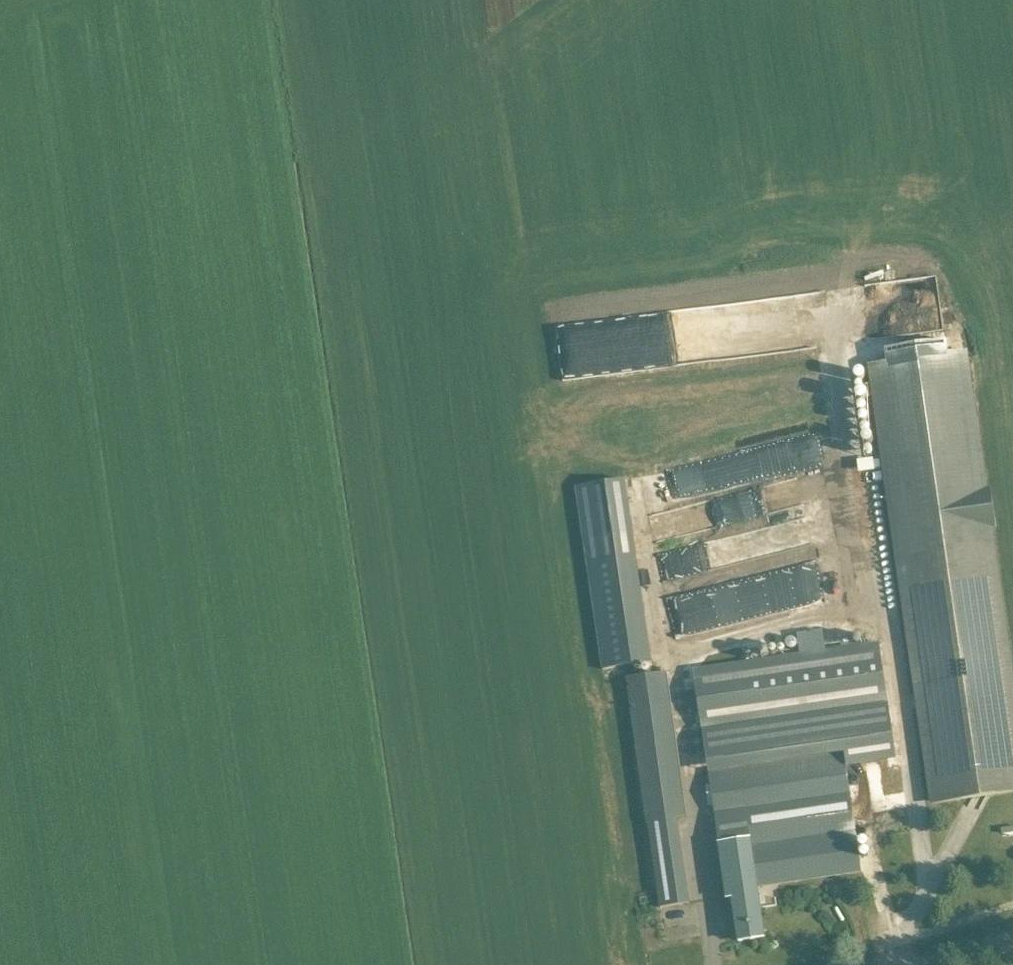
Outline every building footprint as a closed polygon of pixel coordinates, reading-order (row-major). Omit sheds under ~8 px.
[(930,801),(1012,790),(1012,673),(969,352),(949,355),(946,339),(886,347),(889,363),(869,366),(930,801)] [(685,504),(650,510),(655,536),(805,508),(799,477),(787,479),(782,451),(678,470),(685,504)] [(652,663),(625,480),(576,487),(602,670),(652,663)] [(661,575),(694,573),(693,550),(660,552),(661,575)] [(699,690),(687,692),(690,713),(701,711),(710,771),(846,753),(847,760),(896,753),(891,722),(880,641),(823,650),(820,628),(795,632),(798,653),(695,668),(699,690)] [(688,902),(677,817),(686,816),(682,791),(672,705),(668,673),(629,677),(634,710),(644,796),(648,821),(660,906),(688,902)] [(732,897),(736,922),(738,942),(764,938),(757,887),(862,873),(846,753),(710,771),(727,898),(732,897)]
